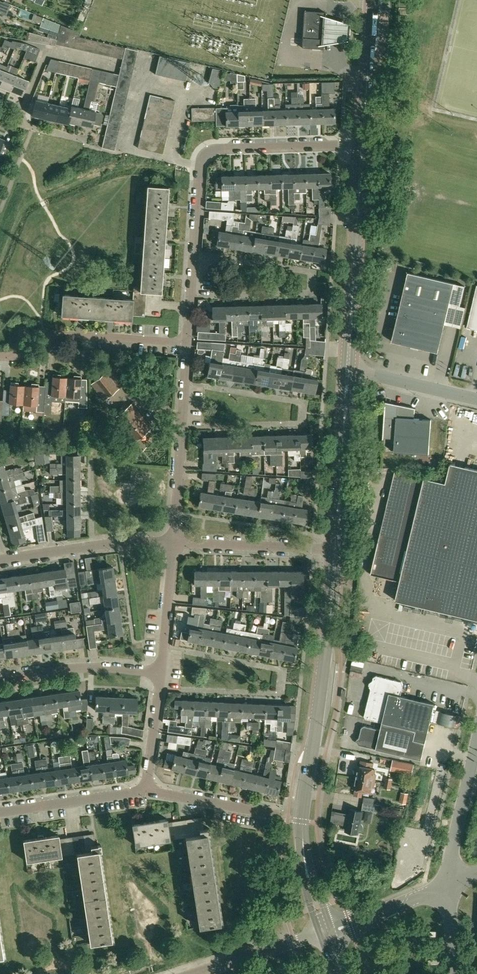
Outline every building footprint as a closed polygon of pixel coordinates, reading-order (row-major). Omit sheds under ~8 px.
[(75,17),(83,21),(87,11),(79,8),(77,13),(75,17)] [(325,12),(304,11),(302,48),(323,49),(325,12)] [(41,23),(40,26),(58,32),(59,24),(34,14),(32,20),(41,23)] [(319,47),(346,41),(347,26),(321,19),(319,47)] [(66,27),(59,24),(58,32),(56,39),(55,44),(62,45),(66,27)] [(58,32),(40,26),(38,30),(48,33),(47,37),(55,39),(56,39),(58,32)] [(62,45),(67,47),(71,29),(68,27),(66,27),(62,45)] [(73,30),(71,29),(67,47),(75,48),(78,36),(79,32),(73,29),(73,30)] [(55,39),(47,37),(28,31),(25,40),(53,46),(55,39)] [(84,37),(78,36),(75,48),(81,50),(84,37)] [(81,50),(87,51),(89,39),(84,37),(81,50)] [(5,39),(2,47),(8,49),(9,46),(10,46),(11,42),(5,39)] [(95,40),(89,39),(87,51),(93,52),(95,40)] [(93,52),(99,54),(102,42),(95,40),(93,52)] [(108,43),(102,42),(99,54),(105,55),(108,43)] [(22,49),(26,51),(37,55),(40,49),(24,43),(22,49)] [(111,56),(114,45),(108,43),(105,55),(111,56)] [(120,46),(114,45),(111,56),(117,58),(120,46)] [(125,47),(120,46),(117,58),(122,59),(124,53),(125,47)] [(125,47),(124,53),(136,56),(137,50),(125,47)] [(34,62),(37,55),(26,51),(23,58),(34,62)] [(135,61),(136,56),(124,53),(122,59),(135,61)] [(155,74),(161,76),(166,57),(159,56),(155,74)] [(172,58),(166,57),(161,76),(167,77),(172,58)] [(167,77),(173,79),(178,60),(172,58),(167,77)] [(45,70),(55,73),(58,61),(50,59),(45,70)] [(121,64),(133,68),(135,61),(122,59),(121,64)] [(179,80),(184,61),(178,60),(173,79),(179,80)] [(61,74),(64,62),(58,61),(55,73),(61,74)] [(190,63),(184,61),(179,80),(185,81),(190,63)] [(61,74),(66,75),(69,63),(64,62),(61,74)] [(72,76),(75,64),(69,63),(66,75),(72,76)] [(80,66),(75,64),(72,76),(77,78),(80,66)] [(132,73),(133,68),(121,64),(120,70),(132,73)] [(77,78),(78,78),(83,79),(86,67),(80,66),(77,78)] [(91,68),(86,67),(83,79),(88,80),(91,68)] [(88,80),(94,82),(97,69),(91,68),(88,80)] [(213,87),(219,89),(223,71),(212,68),(209,82),(213,87)] [(102,71),(97,69),(94,82),(99,83),(102,71)] [(131,79),(132,73),(120,70),(119,75),(118,76),(131,79)] [(5,71),(0,83),(0,87),(10,91),(16,75),(5,71)] [(99,83),(105,84),(107,72),(102,71),(99,83)] [(113,73),(107,72),(105,84),(110,85),(113,73)] [(237,82),(237,76),(236,73),(230,72),(230,73),(224,73),(224,80),(230,80),(230,83),(237,83),(237,82)] [(116,87),(117,83),(118,76),(119,75),(113,73),(110,85),(116,87)] [(27,80),(16,75),(10,91),(21,96),(27,80)] [(117,83),(129,85),(131,79),(118,76),(117,83)] [(91,128),(92,124),(100,126),(103,116),(95,114),(95,111),(90,110),(92,101),(94,102),(96,91),(98,84),(90,81),(84,109),(80,125),(91,128)] [(321,83),(322,96),(323,123),(334,123),(334,113),(334,108),(329,109),(329,94),(334,93),(334,82),(321,83)] [(128,91),(129,85),(117,83),(116,87),(116,88),(128,91)] [(127,96),(128,91),(116,88),(114,94),(127,96)] [(125,103),(127,96),(114,94),(113,100),(125,103)] [(161,104),(162,98),(150,95),(149,101),(161,104)] [(311,123),(323,123),(322,96),(315,96),(316,109),(310,109),(311,123)] [(73,101),(68,122),(80,125),(84,109),(77,107),(79,99),(74,97),(73,101)] [(286,110),(280,110),(279,97),(274,98),(275,125),(287,124),(286,110)] [(287,124),(299,124),(298,97),(291,97),(291,104),(285,104),(286,110),(287,124)] [(298,97),(299,124),(311,123),(310,109),(309,103),(303,103),(303,97),(298,97)] [(67,124),(68,122),(73,101),(61,98),(60,105),(56,122),(67,124)] [(161,104),(174,107),(175,101),(162,98),(161,104)] [(244,105),(238,105),(239,126),(251,125),(250,98),(243,99),(244,105)] [(251,125),(263,125),(262,110),(257,111),(257,108),(255,109),(255,98),(250,98),(251,125)] [(263,125),(275,125),(274,98),(268,98),(268,110),(262,110),(263,125)] [(32,116),(44,119),(48,102),(36,100),(32,116)] [(111,106),(124,109),(125,103),(113,100),(111,106)] [(160,109),(161,104),(149,101),(147,107),(160,109)] [(60,105),(48,102),(44,119),(56,122),(60,105)] [(161,104),(160,109),(172,112),(174,107),(161,104)] [(239,126),(238,105),(238,104),(230,104),(231,108),(215,108),(216,121),(216,126),(226,125),(226,126),(227,126),(239,126)] [(123,115),(124,109),(111,106),(110,112),(123,115)] [(160,109),(147,107),(146,112),(158,115),(160,109)] [(160,109),(158,115),(171,118),(172,112),(160,109)] [(121,120),(123,115),(110,112),(109,117),(121,120)] [(158,115),(146,112),(145,118),(157,121),(158,115)] [(157,121),(169,124),(171,118),(158,115),(157,121)] [(109,117),(107,124),(120,127),(121,120),(109,117)] [(156,127),(157,121),(145,118),(143,124),(156,127)] [(157,121),(156,127),(168,130),(169,124),(157,121)] [(119,132),(120,127),(107,124),(106,129),(119,132)] [(156,127),(143,124),(142,130),(154,133),(156,127)] [(154,133),(167,136),(168,130),(156,127),(154,133)] [(117,138),(119,132),(106,129),(105,135),(117,138)] [(153,139),(154,133),(142,130),(140,136),(153,139)] [(167,136),(154,133),(153,139),(165,142),(167,136)] [(103,141),(116,144),(117,138),(105,135),(103,141)] [(153,139),(140,136),(139,142),(151,144),(153,139)] [(153,139),(151,144),(164,147),(165,142),(153,139)] [(114,150),(116,144),(103,141),(102,147),(114,150)] [(151,144),(139,142),(138,148),(150,151),(151,144)] [(151,144),(150,151),(162,154),(164,147),(151,144)] [(312,199),(318,198),(318,173),(306,174),(306,187),(312,187),(312,199)] [(330,173),(318,173),(318,198),(324,198),(324,187),(336,186),(335,177),(330,177),(330,173)] [(282,174),(269,175),(270,200),(271,205),(277,205),(276,188),(282,188),(282,174)] [(294,199),(295,199),(294,174),(282,174),(282,188),(288,188),(289,204),(294,204),(294,199)] [(306,174),(294,174),(295,199),(300,199),(300,193),(306,192),(306,187),(306,174)] [(258,175),(246,176),(247,201),(252,201),(252,189),(258,188),(258,175)] [(264,200),(270,200),(269,175),(258,175),(258,188),(264,188),(264,200)] [(235,200),(234,189),(234,176),(221,176),(221,180),(216,180),(216,189),(222,189),(222,202),(206,201),(205,208),(233,210),(233,200),(235,200)] [(246,201),(247,201),(246,176),(234,176),(234,189),(240,189),(240,202),(241,202),(241,205),(246,205),(246,201)] [(147,186),(146,204),(169,206),(170,203),(167,202),(168,188),(158,187),(147,186)] [(169,208),(169,206),(146,204),(145,222),(166,223),(166,212),(167,208),(169,208)] [(331,207),(327,207),(320,206),(319,214),(319,217),(330,217),(331,207)] [(217,241),(216,246),(217,246),(227,247),(229,247),(231,233),(233,225),(233,222),(235,213),(227,212),(220,212),(220,217),(220,218),(227,219),(226,222),(227,222),(227,224),(226,232),(221,232),(219,231),(213,230),(211,240),(217,241)] [(241,249),(253,251),(256,232),(249,231),(251,219),(246,216),(245,223),(241,249)] [(330,225),(330,217),(319,217),(319,224),(330,225)] [(238,226),(233,225),(231,233),(229,247),(241,249),(245,223),(238,221),(238,226)] [(165,233),(166,223),(145,222),(144,239),(167,241),(167,238),(165,237),(165,233)] [(292,230),(288,257),(300,259),(302,245),(296,244),(299,225),(293,224),(292,230)] [(264,253),(268,227),(262,226),(261,233),(256,232),(253,251),(264,253)] [(278,241),(279,235),(273,234),(274,228),(268,227),(264,253),(276,255),(278,241)] [(278,241),(276,255),(288,257),(292,230),(286,229),(285,236),(279,235),(278,241)] [(323,263),(324,262),(329,263),(331,255),(325,254),(326,249),(322,248),(318,247),(320,237),(315,236),(315,241),(314,247),(312,261),(323,263)] [(167,243),(167,241),(144,239),(143,256),(163,258),(165,243),(166,243),(166,247),(167,243)] [(300,259),(312,261),(314,247),(315,241),(309,240),(308,246),(302,245),(300,259)] [(162,273),(163,258),(143,256),(142,274),(165,276),(165,273),(165,269),(164,269),(164,273),(162,273)] [(438,352),(444,324),(449,303),(460,306),(465,286),(408,272),(407,277),(392,341),(438,352)] [(140,291),(146,292),(161,293),(161,287),(162,282),(162,278),(164,278),(165,276),(142,274),(140,291)] [(467,326),(476,329),(476,285),(467,326)] [(79,314),(81,314),(82,295),(63,294),(61,315),(69,316),(79,317),(79,314)] [(84,317),(96,318),(98,297),(82,295),(81,314),(85,314),(85,316),(84,316),(84,317)] [(96,318),(108,319),(108,318),(108,316),(112,316),(113,298),(98,297),(96,318)] [(132,309),(133,303),(134,299),(113,298),(112,316),(114,316),(113,319),(123,320),(132,320),(132,315),(132,309)] [(297,304),(285,305),(285,318),(297,318),(297,304)] [(309,337),(309,304),(297,304),(297,318),(303,318),(303,338),(306,337),(309,337)] [(309,340),(310,347),(325,348),(325,338),(325,341),(315,340),(315,326),(315,317),(317,317),(321,317),(321,304),(309,304),(309,337),(309,340)] [(249,332),(261,331),(261,324),(261,319),(261,305),(249,306),(249,319),(249,325),(249,332)] [(273,305),(261,305),(261,319),(261,324),(261,331),(267,331),(267,325),(272,325),(272,324),(273,324),(273,319),(273,305)] [(285,323),(285,318),(285,305),(273,305),(273,319),(279,318),(279,330),(285,330),(285,323)] [(225,339),(225,320),(225,306),(212,307),(213,320),(220,320),(220,333),(212,332),(211,340),(225,341),(225,339)] [(237,306),(225,306),(225,320),(231,320),(232,336),(237,336),(237,331),(237,306)] [(249,306),(237,306),(237,331),(237,336),(241,336),(241,331),(243,331),(243,325),(249,325),(249,319),(249,306)] [(208,376),(219,378),(223,358),(225,345),(225,343),(211,342),(211,350),(210,362),(207,376),(208,376)] [(309,356),(309,354),(310,347),(306,347),(304,356),(301,358),(299,370),(294,369),(293,375),(291,389),(303,391),(307,368),(309,356)] [(320,355),(324,356),(324,349),(325,348),(310,347),(309,354),(320,355)] [(261,348),(259,358),(258,365),(258,369),(255,384),(267,385),(270,366),(264,365),(265,358),(263,358),(264,348),(261,348)] [(242,355),(240,355),(241,350),(236,349),(236,350),(236,354),(231,380),(243,382),(246,367),(247,363),(241,362),(242,355)] [(229,359),(223,358),(219,378),(231,380),(236,354),(230,353),(229,359)] [(243,382),(255,384),(258,369),(258,365),(259,358),(253,357),(252,364),(247,363),(246,367),(243,382)] [(271,365),(270,366),(267,385),(279,387),(284,358),(277,357),(276,366),(271,365)] [(279,387),(291,389),(293,375),(294,369),(288,368),(289,359),(284,358),(279,387)] [(128,359),(122,362),(126,369),(131,366),(128,359)] [(105,400),(119,388),(124,384),(119,377),(111,368),(106,372),(91,384),(94,386),(105,400)] [(312,369),(307,368),(303,391),(314,393),(317,379),(313,378),(311,378),(312,369)] [(65,402),(65,396),(67,377),(60,377),(60,375),(53,374),(53,382),(46,381),(46,386),(44,405),(44,412),(43,412),(43,414),(51,414),(52,401),(65,402)] [(74,378),(67,377),(65,396),(79,397),(78,407),(87,408),(87,377),(86,377),(86,378),(86,379),(87,390),(80,389),(81,376),(74,375),(74,378)] [(3,389),(3,401),(2,416),(9,416),(10,404),(23,405),(25,385),(18,385),(18,382),(11,382),(10,390),(3,389)] [(25,385),(23,405),(37,406),(36,412),(43,412),(44,412),(44,405),(46,386),(39,386),(39,384),(31,383),(31,386),(25,385)] [(385,406),(383,439),(395,440),(394,452),(429,454),(431,419),(415,418),(416,408),(392,403),(385,401),(384,402),(385,406)] [(133,449),(137,454),(141,450),(146,447),(138,438),(151,428),(132,404),(113,419),(132,442),(129,444),(133,449)] [(305,448),(309,448),(312,448),(312,434),(298,435),(299,456),(306,456),(305,448)] [(275,435),(263,436),(263,449),(264,455),(270,455),(270,466),(276,466),(275,435)] [(282,448),(287,448),(287,435),(275,435),(276,466),(282,466),(282,448)] [(298,435),(287,435),(287,448),(288,456),(293,455),(293,460),(299,459),(299,456),(298,435)] [(239,436),(227,437),(228,463),(234,463),(234,450),(239,450),(239,436)] [(251,436),(239,436),(239,450),(240,456),(246,456),(246,463),(252,462),(251,436)] [(258,449),(263,449),(263,436),(251,436),(252,462),(258,462),(258,449)] [(216,464),(216,456),(215,437),(203,438),(204,451),(204,463),(216,464)] [(227,437),(215,437),(216,456),(222,456),(222,463),(224,463),(228,463),(227,437)] [(66,450),(66,455),(61,455),(61,463),(56,463),(56,468),(66,467),(80,467),(79,455),(75,455),(75,450),(71,450),(66,450)] [(36,464),(44,463),(43,452),(34,453),(35,460),(36,464)] [(203,463),(202,470),(206,470),(216,471),(216,464),(204,463),(203,463)] [(400,581),(395,600),(476,619),(476,469),(450,463),(446,482),(424,477),(400,581)] [(23,472),(21,467),(17,468),(17,467),(5,470),(3,465),(0,465),(0,478),(23,472)] [(80,479),(80,467),(66,467),(56,468),(51,468),(51,473),(66,473),(67,479),(80,479)] [(300,478),(306,478),(312,478),(313,471),(300,470),(300,478)] [(371,574),(400,581),(424,477),(395,471),(371,574)] [(16,486),(14,481),(24,478),(23,472),(0,478),(0,491),(16,486)] [(216,474),(206,473),(202,473),(201,480),(209,481),(207,493),(201,492),(198,506),(199,507),(199,506),(211,508),(213,495),(216,474)] [(50,491),(54,491),(80,491),(80,479),(67,479),(59,479),(60,486),(50,486),(50,491)] [(226,484),(225,492),(224,496),(222,510),(234,512),(237,498),(231,497),(233,485),(226,484)] [(16,486),(0,491),(0,501),(1,503),(25,496),(30,495),(28,489),(18,492),(16,486)] [(270,518),(282,520),(285,501),(279,499),(280,491),(274,490),(274,492),(270,518)] [(80,503),(80,491),(54,491),(54,498),(60,498),(60,503),(67,503),(80,503)] [(258,516),(270,518),(274,492),(268,491),(267,497),(261,496),(260,502),(258,516)] [(211,508),(222,510),(224,496),(213,495),(211,508)] [(282,520),(293,522),(296,503),(295,502),(297,495),(292,495),(291,502),(285,501),(282,520)] [(308,509),(305,509),(301,508),(304,496),(297,495),(296,503),(293,522),(305,523),(305,524),(308,509)] [(25,496),(1,503),(4,515),(17,511),(15,505),(27,501),(25,496)] [(234,512),(246,514),(248,500),(237,498),(234,512)] [(260,502),(248,500),(246,514),(258,516),(260,502)] [(50,515),(55,515),(67,515),(80,515),(80,503),(67,503),(67,509),(55,509),(49,509),(50,515)] [(4,515),(8,526),(20,522),(35,518),(33,513),(19,517),(17,511),(4,515)] [(67,528),(68,536),(80,536),(79,528),(80,528),(80,515),(67,515),(67,522),(67,528)] [(24,534),(22,528),(36,524),(37,532),(44,531),(42,516),(35,518),(20,522),(8,526),(11,538),(13,545),(26,541),(24,534)] [(54,530),(53,522),(46,523),(47,531),(54,530)] [(80,585),(101,582),(115,580),(113,567),(94,570),(95,576),(86,577),(85,571),(78,572),(80,585)] [(64,568),(52,570),(54,584),(55,589),(56,596),(57,600),(58,600),(59,609),(67,608),(66,601),(63,601),(62,595),(61,589),(77,586),(75,572),(65,574),(64,568)] [(40,572),(42,586),(49,585),(51,597),(56,596),(55,589),(54,584),(52,570),(40,572)] [(207,585),(207,571),(194,571),(194,585),(200,585),(201,597),(193,597),(192,603),(192,604),(207,605),(207,585)] [(212,602),(218,602),(219,571),(207,571),(207,585),(212,585),(212,602)] [(231,590),(231,571),(219,571),(218,602),(224,602),(224,590),(231,590)] [(231,571),(231,590),(237,590),(237,598),(242,598),(243,571),(231,571)] [(243,571),(242,598),(248,598),(248,591),(254,591),(255,585),(255,571),(243,571)] [(267,572),(255,571),(255,585),(254,591),(261,591),(261,602),(266,602),(267,572)] [(31,592),(32,600),(36,599),(38,599),(37,592),(43,591),(42,586),(40,572),(28,574),(31,588),(31,592)] [(267,572),(266,602),(272,602),(272,585),(279,585),(279,572),(267,572)] [(285,597),(290,597),(290,593),(291,585),(291,572),(279,572),(279,585),(285,585),(285,597)] [(291,572),(291,585),(290,593),(290,597),(296,597),(296,585),(303,585),(303,584),(309,584),(309,572),(303,572),(291,572)] [(28,600),(32,600),(31,592),(31,588),(28,574),(16,575),(19,589),(25,588),(27,601),(28,600)] [(15,606),(14,603),(13,595),(13,590),(19,589),(16,575),(4,577),(9,603),(9,607),(15,606)] [(0,578),(0,597),(2,597),(3,604),(9,603),(4,577),(0,578)] [(117,594),(115,580),(101,582),(103,596),(117,594)] [(117,594),(103,596),(97,597),(89,598),(90,604),(104,602),(105,609),(119,607),(117,594)] [(71,612),(81,611),(80,601),(69,602),(71,612)] [(305,616),(306,607),(291,606),(290,615),(305,616)] [(94,619),(85,621),(86,625),(107,622),(121,620),(119,607),(105,609),(106,616),(94,618),(94,619)] [(188,640),(199,643),(203,623),(206,608),(192,607),(191,614),(199,615),(196,627),(190,626),(189,632),(181,631),(180,639),(188,641),(188,640)] [(301,624),(302,616),(291,615),(290,623),(301,624)] [(199,643),(211,645),(215,619),(210,618),(209,624),(203,623),(199,643)] [(66,619),(60,620),(64,649),(76,647),(75,639),(74,633),(73,627),(67,628),(66,622),(66,619)] [(223,647),(225,633),(220,631),(222,620),(215,619),(211,645),(223,647)] [(54,620),(55,624),(56,631),(56,635),(50,636),(52,651),(64,649),(60,620),(54,620)] [(123,634),(121,620),(107,622),(86,625),(90,651),(90,650),(90,648),(97,647),(94,630),(108,629),(109,636),(123,634)] [(223,647),(234,649),(239,621),(235,620),(235,623),(234,622),(233,629),(226,627),(225,633),(223,647)] [(246,652),(250,632),(245,631),(246,625),(240,624),(241,621),(239,621),(234,649),(246,652)] [(270,656),(281,658),(287,629),(288,622),(283,621),(279,643),(273,642),(270,656)] [(270,656),(273,642),(274,636),(267,634),(268,629),(267,629),(268,623),(264,623),(263,628),(258,654),(270,656)] [(14,637),(14,641),(16,656),(28,654),(26,640),(25,634),(19,635),(18,629),(15,630),(15,624),(12,624),(13,630),(14,637)] [(42,626),(36,627),(37,633),(40,652),(52,651),(50,636),(44,637),(43,633),(42,626)] [(28,654),(40,652),(37,633),(36,627),(31,627),(31,634),(32,639),(26,640),(28,654)] [(250,632),(246,652),(258,654),(263,628),(258,627),(256,633),(250,632)] [(297,642),(290,641),(292,630),(287,629),(281,658),(293,661),(294,661),(297,647),(296,647),(297,642)] [(173,638),(172,645),(178,647),(180,639),(173,638)] [(16,656),(14,641),(3,643),(5,658),(16,656)] [(372,685),(370,686),(371,688),(365,714),(364,716),(366,718),(382,722),(428,733),(435,704),(416,699),(401,696),(403,684),(402,681),(392,679),(376,675),(374,677),(373,680),(371,682),(372,683),(372,685)] [(79,690),(67,692),(69,705),(69,710),(70,718),(76,717),(75,709),(82,708),(82,711),(87,710),(88,698),(80,700),(79,690)] [(67,692),(55,693),(57,707),(63,706),(69,705),(67,692)] [(55,693),(43,695),(45,708),(46,714),(47,721),(47,724),(48,726),(52,725),(52,720),(51,713),(57,712),(57,707),(55,693)] [(43,695),(31,697),(33,710),(34,716),(40,715),(46,714),(45,708),(43,695)] [(96,696),(96,704),(95,710),(103,710),(102,723),(104,723),(103,726),(108,726),(110,696),(96,696)] [(123,697),(110,696),(108,726),(107,733),(112,733),(112,723),(114,724),(115,711),(122,711),(123,697)] [(34,716),(33,710),(31,697),(19,699),(23,724),(24,724),(29,724),(28,717),(34,716)] [(137,698),(123,697),(122,711),(122,729),(121,733),(125,733),(142,737),(143,737),(142,736),(144,729),(143,729),(143,730),(136,728),(127,726),(128,712),(130,712),(136,712),(137,698)] [(23,724),(19,699),(7,701),(9,714),(15,713),(17,725),(20,725),(23,724)] [(193,701),(181,700),(175,700),(174,707),(181,707),(181,714),(183,714),(187,714),(186,722),(186,727),(185,726),(179,726),(178,733),(187,734),(191,735),(192,727),(192,714),(193,701)] [(7,701),(0,702),(0,728),(5,727),(3,715),(9,714),(7,701)] [(203,736),(205,701),(193,701),(192,714),(199,715),(198,727),(201,727),(200,736),(203,736)] [(217,715),(217,702),(205,701),(203,736),(206,737),(207,727),(210,728),(211,715),(217,715)] [(229,703),(217,702),(217,715),(216,721),(223,721),(222,731),(228,731),(229,703)] [(240,722),(241,717),(241,703),(229,703),(228,731),(234,731),(234,729),(235,721),(240,722)] [(241,717),(253,717),(253,704),(241,703),(241,717)] [(253,704),(253,717),(265,718),(265,704),(253,704)] [(276,731),(278,705),(265,704),(265,718),(271,718),(270,730),(276,731)] [(286,727),(294,727),(295,719),(296,706),(290,706),(290,705),(278,705),(276,731),(282,731),(283,719),(287,719),(286,727)] [(360,743),(360,745),(394,753),(421,760),(422,756),(428,733),(382,722),(380,729),(364,726),(361,727),(359,738),(357,739),(358,739),(360,742),(360,743)] [(110,743),(115,744),(129,745),(130,738),(124,737),(110,736),(110,743)] [(190,737),(178,736),(176,743),(189,745),(190,737)] [(276,740),(275,747),(275,748),(291,750),(291,748),(291,744),(292,742),(276,740)] [(206,777),(218,780),(225,750),(227,743),(224,742),(223,749),(220,749),(216,765),(210,763),(209,763),(206,777)] [(183,772),(194,774),(198,760),(199,755),(201,748),(195,747),(193,754),(187,752),(186,758),(183,772)] [(194,774),(206,777),(209,763),(210,763),(211,758),(206,756),(207,750),(201,748),(199,755),(198,760),(194,774)] [(289,762),(291,750),(275,748),(273,759),(277,760),(281,761),(285,761),(289,762)] [(78,766),(80,781),(92,779),(90,765),(89,760),(88,753),(88,749),(82,750),(84,766),(78,766)] [(106,777),(115,775),(112,753),(111,749),(106,749),(106,750),(108,762),(101,763),(103,777),(106,777)] [(218,780),(229,783),(233,769),(235,764),(229,762),(231,751),(227,750),(225,750),(218,780)] [(186,758),(187,752),(183,751),(182,757),(170,754),(167,753),(166,760),(165,760),(163,767),(171,769),(172,769),(183,772),(186,758)] [(116,752),(112,753),(115,775),(126,774),(127,773),(127,774),(128,774),(128,773),(135,772),(134,765),(127,766),(126,759),(119,760),(118,754),(116,752)] [(20,789),(32,788),(30,773),(24,774),(22,762),(23,762),(22,753),(16,754),(17,763),(16,763),(20,789)] [(68,782),(80,781),(78,766),(72,767),(70,755),(64,756),(68,782)] [(56,784),(68,782),(64,756),(58,757),(60,769),(54,770),(56,784)] [(263,776),(256,774),(253,788),(265,791),(268,777),(270,770),(273,758),(269,757),(267,757),(263,776)] [(40,760),(44,786),(56,784),(54,770),(54,766),(47,767),(46,759),(43,759),(40,760)] [(391,769),(411,774),(414,764),(393,759),(391,769)] [(32,788),(44,786),(40,760),(39,760),(36,760),(34,761),(36,773),(30,773),(32,788)] [(241,786),(253,788),(256,774),(251,773),(254,761),(247,760),(246,767),(244,772),(241,786)] [(358,765),(356,777),(375,781),(376,774),(374,774),(375,769),(373,768),(374,763),(361,760),(360,766),(358,765)] [(9,791),(20,789),(16,763),(11,764),(13,776),(6,777),(9,791)] [(92,779),(103,777),(101,763),(90,765),(92,779)] [(239,770),(233,769),(229,783),(241,786),(244,772),(246,767),(240,766),(239,770)] [(277,794),(280,780),(281,777),(275,776),(276,771),(270,770),(268,777),(265,791),(276,794),(277,794)] [(9,791),(6,777),(6,772),(0,772),(0,792),(9,791)] [(376,781),(375,781),(356,777),(354,789),(355,789),(354,795),(361,796),(362,790),(370,792),(371,787),(375,787),(376,781)] [(408,794),(401,792),(399,803),(406,804),(408,794)] [(374,804),(363,802),(362,809),(378,812),(383,812),(384,806),(374,804)] [(348,826),(347,831),(358,834),(359,829),(360,830),(361,829),(362,828),(363,825),(362,824),(361,823),(360,823),(363,811),(350,809),(346,826),(348,826)] [(400,810),(396,811),(394,815),(396,819),(401,819),(403,814),(400,810)] [(170,840),(182,838),(179,821),(168,823),(167,818),(165,819),(152,821),(152,819),(146,819),(147,822),(133,824),(132,824),(133,832),(134,837),(135,846),(171,840),(170,840)] [(194,819),(191,819),(194,836),(188,837),(186,837),(196,911),(199,927),(220,924),(207,835),(210,835),(209,828),(203,829),(201,818),(195,819),(195,818),(194,818),(194,819)] [(191,819),(185,820),(188,837),(194,836),(191,819)] [(182,838),(186,837),(188,837),(185,820),(179,821),(182,838)] [(62,856),(73,854),(70,837),(60,839),(59,834),(44,837),(44,835),(38,836),(38,838),(23,840),(27,862),(63,856),(62,856)] [(86,852),(80,853),(77,854),(90,943),(111,940),(99,852),(102,851),(101,844),(95,845),(94,834),(83,836),(86,852)] [(73,854),(77,854),(80,853),(77,836),(70,837),(73,854)] [(86,852),(83,836),(77,836),(80,853),(86,852)]
